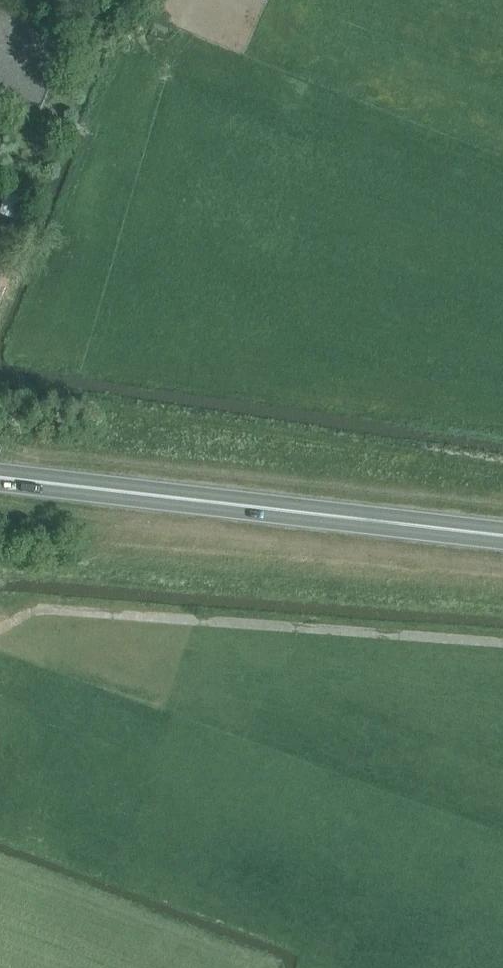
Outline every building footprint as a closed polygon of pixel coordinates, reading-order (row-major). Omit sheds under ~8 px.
[(28,197),(10,191),(3,212),(20,218),(28,197)] [(3,297),(14,268),(0,263),(0,296),(3,297)]
